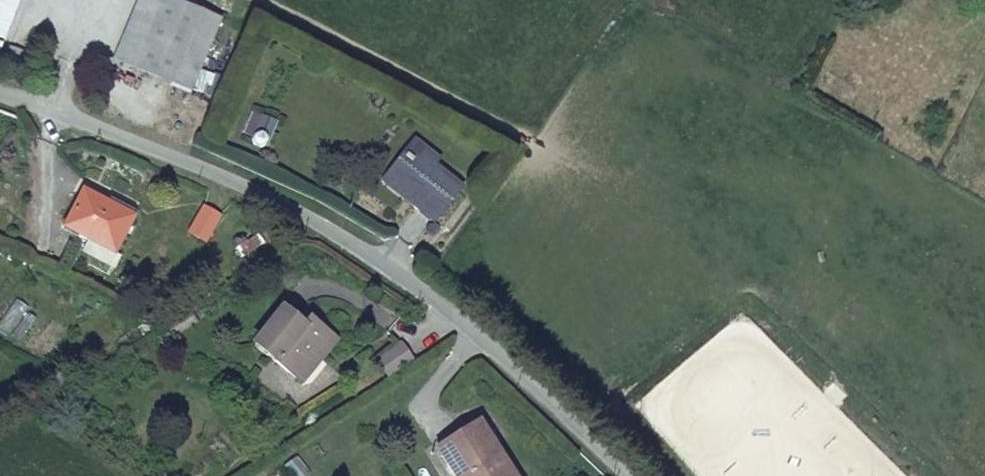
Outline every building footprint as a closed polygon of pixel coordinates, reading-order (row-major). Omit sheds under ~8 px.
[(14,0),(0,0),(0,35),(14,0)] [(148,0),(140,0),(114,63),(121,66),(148,0)] [(165,0),(148,0),(121,66),(191,95),(220,22),(165,0)] [(410,193),(405,201),(434,222),(460,189),(435,170),(440,162),(415,143),(387,178),(410,193)] [(387,178),(383,184),(405,201),(410,193),(387,178)] [(84,196),(69,231),(117,256),(136,219),(105,205),(84,196)] [(108,199),(105,205),(136,219),(139,214),(108,199)] [(222,220),(206,210),(190,236),(208,246),(222,220)] [(289,309),(259,346),(298,378),(319,352),(327,357),(339,342),(313,320),(309,326),(289,309)] [(394,376),(417,361),(406,346),(383,361),(394,376)] [(319,352),(298,378),(305,384),(327,357),(319,352)] [(461,429),(466,437),(442,452),(458,475),(518,475),(480,417),(461,429)] [(466,437),(461,429),(437,444),(442,452),(466,437)]
